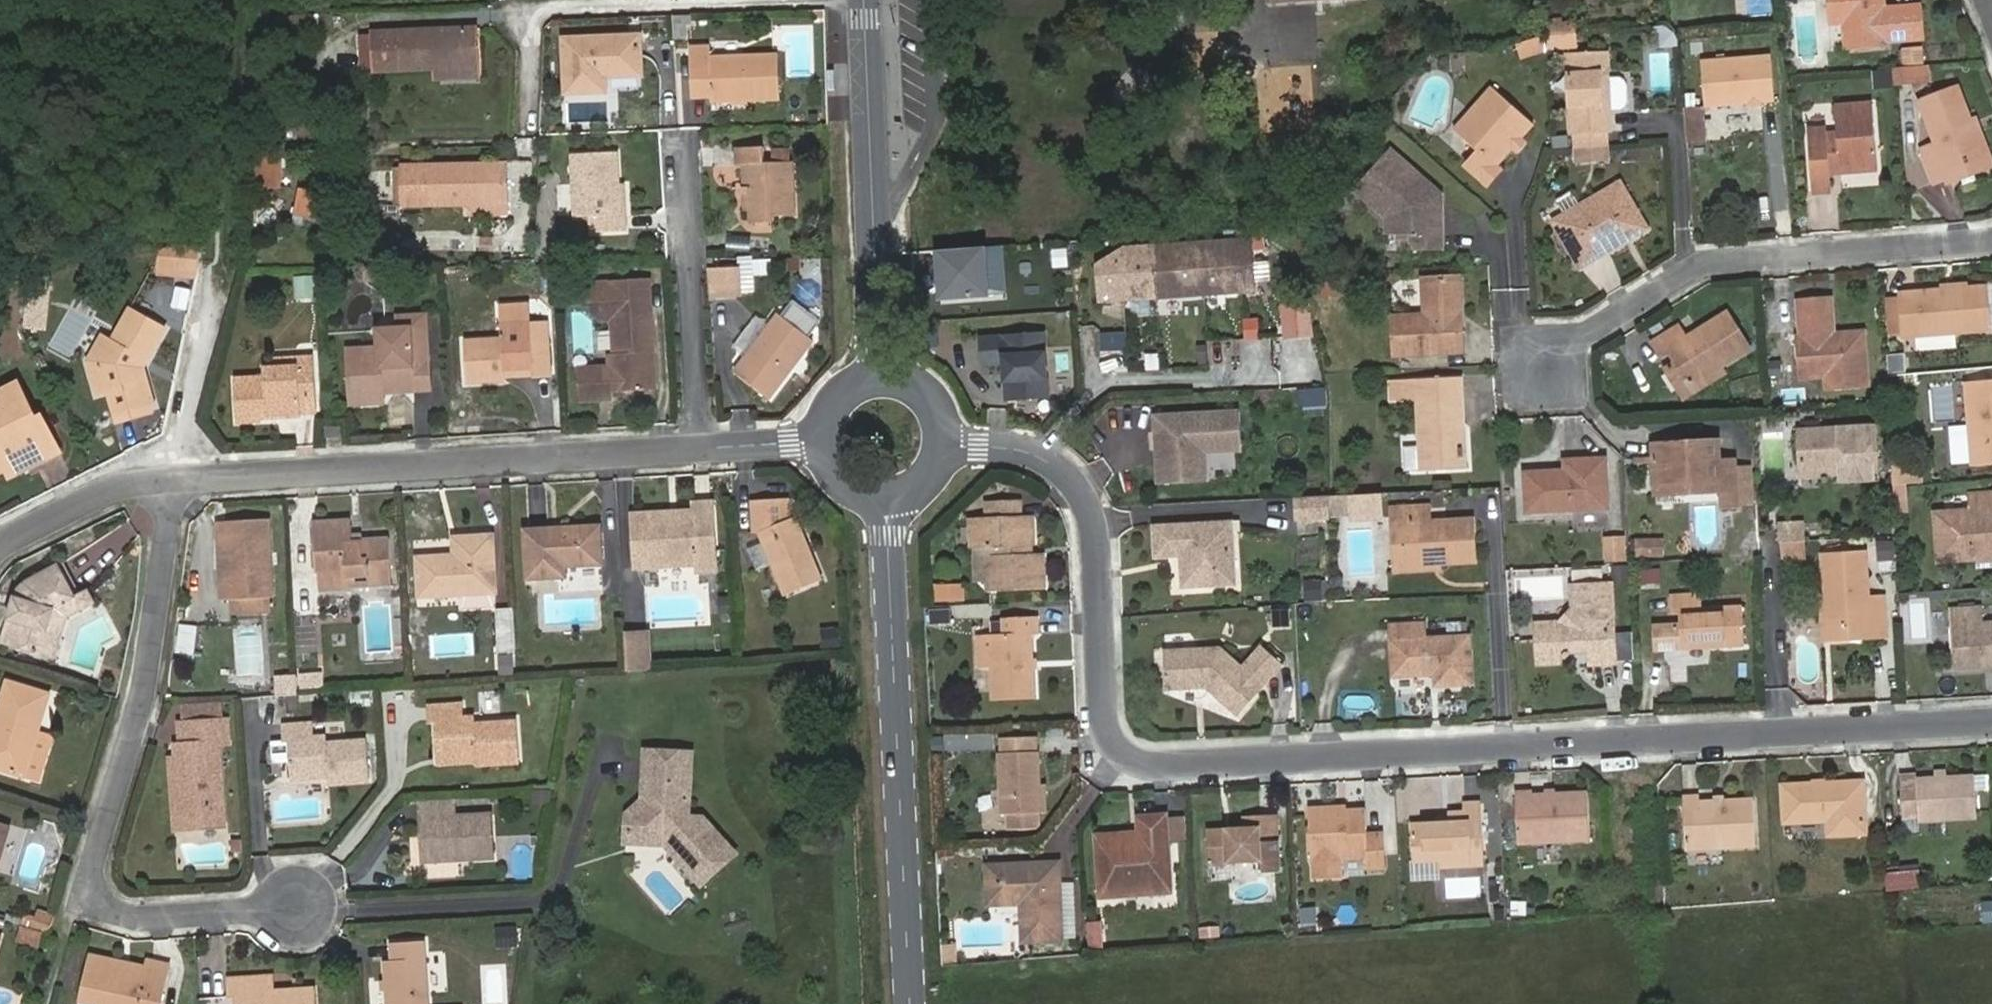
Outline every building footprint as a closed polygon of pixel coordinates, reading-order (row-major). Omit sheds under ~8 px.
[(1844,24),(1852,24),(1854,49),(1888,46),(1887,41),(1925,38),(1923,5),(1885,8),(1884,0),(1827,0),(1829,26),(1844,24)] [(674,15),(675,26),(693,25),(692,14),(674,15)] [(375,71),(479,66),(477,28),(373,32),(375,71)] [(565,39),(567,93),(607,92),(606,77),(643,75),(641,36),(565,39)] [(1543,36),(1518,44),(1522,58),(1544,52),(1543,36)] [(712,101),(779,99),(777,55),(710,57),(710,47),(693,47),(694,97),(712,97),(712,101)] [(1909,66),(1925,65),(1927,65),(1926,50),(1908,51),(1909,66)] [(1608,79),(1607,51),(1568,53),(1572,133),(1576,133),(1606,132),(1610,132),(1610,110),(1609,92),(1608,79)] [(1772,55),(1701,61),(1705,106),(1750,103),(1775,101),(1772,55)] [(1894,68),(1895,83),(1930,80),(1929,65),(1927,65),(1925,65),(1909,66),(1894,68)] [(1608,79),(1609,92),(1610,110),(1621,110),(1627,103),(1626,84),(1619,78),(1608,79)] [(1987,164),(1958,86),(1920,101),(1936,143),(1922,148),(1935,183),(1947,179),(1987,164)] [(1456,130),(1480,150),(1496,165),(1511,148),(1532,125),(1492,89),(1456,130)] [(1878,169),(1873,104),(1835,107),(1837,134),(1828,134),(1827,129),(1808,131),(1813,191),(1832,190),(1830,162),(1840,162),(1840,172),(1878,169)] [(1705,106),(1686,108),(1689,142),(1707,141),(1705,106)] [(1606,132),(1576,133),(1577,148),(1607,145),(1606,132)] [(1577,148),(1578,161),(1608,159),(1607,145),(1577,148)] [(744,162),(745,185),(745,200),(745,210),(749,210),(749,223),(776,222),(775,213),(795,213),(794,161),(791,161),(766,162),(765,149),(765,147),(737,147),(737,162),(744,162)] [(1409,250),(1445,249),(1444,192),(1393,147),(1353,192),(1386,221),(1408,220),(1409,250)] [(791,161),(790,149),(765,149),(766,162),(791,161)] [(1496,165),(1480,150),(1466,166),(1487,185),(1501,169),(1496,165)] [(573,154),(576,217),(592,216),(593,232),(626,230),(626,215),(621,215),(618,152),(573,154)] [(258,184),(283,184),(284,154),(259,153),(258,184)] [(404,205),(508,203),(507,164),(403,166),(404,205)] [(1881,176),(1837,175),(1837,185),(1881,186),(1881,176)] [(1607,246),(1628,234),(1630,238),(1647,228),(1621,183),(1555,221),(1581,267),(1610,250),(1607,246)] [(297,214),(325,219),(330,192),(302,186),(297,214)] [(1099,265),(1101,301),(1254,291),(1251,239),(1126,247),(1099,265)] [(201,243),(174,248),(171,269),(198,275),(199,268),(201,243)] [(174,248),(161,250),(160,266),(171,269),(174,248)] [(1055,268),(1071,266),(1069,249),(1053,250),(1055,268)] [(995,252),(941,255),(943,301),(997,299),(995,252)] [(745,268),(750,291),(760,289),(755,265),(745,268)] [(740,269),(710,271),(711,298),(742,296),(740,269)] [(1393,317),(1395,355),(1464,352),(1461,277),(1423,279),(1425,315),(1393,317)] [(315,278),(297,278),(297,298),(316,298),(315,278)] [(582,400),(613,398),(613,392),(648,391),(646,353),(654,353),(652,312),(636,313),(635,282),(592,284),(594,312),(602,320),(613,319),(615,354),(610,354),(611,367),(580,368),(582,400)] [(1901,293),(1904,336),(1990,329),(1987,286),(1901,293)] [(1864,332),(1835,334),(1832,296),(1799,299),(1802,337),(1796,337),(1799,381),(1826,379),(1827,390),(1868,387),(1864,332)] [(500,307),(501,324),(531,322),(530,304),(500,307)] [(1653,343),(1660,355),(1669,349),(1691,386),(1751,349),(1728,312),(1686,337),(1680,326),(1653,343)] [(121,347),(107,374),(111,391),(109,392),(115,415),(155,405),(145,368),(166,329),(139,314),(121,347)] [(771,397),(814,341),(779,314),(736,370),(771,397)] [(550,376),(547,325),(532,326),(531,322),(501,324),(502,339),(465,342),(468,382),(505,380),(504,368),(535,366),(535,377),(550,376)] [(102,337),(89,361),(98,395),(109,392),(111,391),(107,374),(121,347),(102,337)] [(1919,348),(1959,348),(1959,337),(1919,337),(1919,348)] [(1210,340),(1212,365),(1238,363),(1235,338),(1210,340)] [(349,349),(352,404),(384,402),(383,386),(415,384),(415,391),(431,390),(429,360),(413,361),(412,346),(349,349)] [(1030,404),(1074,401),(1072,352),(1027,354),(1030,404)] [(263,421),(262,414),(302,412),(302,407),(314,406),(312,358),(299,359),(299,368),(264,369),(265,378),(234,379),(237,422),(263,421)] [(1421,471),(1459,469),(1457,427),(1464,426),(1462,377),(1392,380),(1393,399),(1418,398),(1421,471)] [(1973,465),(1991,463),(1991,382),(1967,384),(1970,428),(1973,465)] [(6,470),(10,477),(23,471),(20,463),(32,457),(36,465),(60,453),(43,417),(36,421),(19,384),(0,392),(0,473),(6,470)] [(1304,391),(1305,408),(1328,405),(1327,389),(1304,391)] [(1239,412),(1155,417),(1159,484),(1194,482),(1193,453),(1205,453),(1241,451),(1239,412)] [(327,427),(327,438),(342,437),(341,426),(327,427)] [(1800,431),(1802,476),(1816,475),(1821,471),(1831,470),(1835,474),(1842,474),(1843,481),(1878,479),(1875,427),(1800,431)] [(1950,429),(1953,466),(1973,465),(1970,428),(1950,429)] [(1724,507),(1738,506),(1735,460),(1720,461),(1719,441),(1653,444),(1654,457),(1654,463),(1655,480),(1722,476),(1724,507)] [(1205,453),(1193,453),(1194,482),(1207,481),(1205,453)] [(1526,473),(1528,512),(1608,508),(1606,459),(1566,462),(1566,471),(1526,473)] [(1913,479),(1911,464),(1896,465),(1897,480),(1913,479)] [(1907,484),(1894,485),(1896,513),(1908,512),(1907,484)] [(1971,495),(1972,510),(1935,513),(1939,561),(1991,557),(1991,493),(1971,495)] [(1299,519),(1331,519),(1331,496),(1299,498),(1299,519)] [(1352,497),(1333,498),(1334,514),(1353,513),(1352,497)] [(759,533),(786,596),(823,579),(796,516),(790,519),(789,498),(753,500),(755,533),(759,533)] [(994,547),(995,563),(988,571),(989,589),(1046,586),(1044,553),(1035,554),(1033,515),(1018,516),(1017,501),(987,503),(988,518),(971,519),(972,549),(994,547)] [(633,514),(636,566),(699,563),(699,570),(717,569),(714,503),(694,504),(694,511),(633,514)] [(1393,524),(1403,523),(1405,571),(1441,569),(1441,563),(1476,561),(1474,519),(1431,522),(1430,506),(1392,508),(1393,524)] [(351,519),(316,521),(320,591),(350,590),(350,586),(393,584),(390,537),(353,540),(351,519)] [(222,600),(272,597),(273,597),(269,520),(218,523),(222,600)] [(1234,521),(1153,526),(1155,559),(1181,558),(1182,589),(1220,587),(1219,570),(1236,569),(1234,521)] [(1403,523),(1393,524),(1395,572),(1405,571),(1403,523)] [(526,530),(529,578),(566,576),(565,566),(602,564),(600,526),(526,530)] [(1782,532),(1782,542),(1802,541),(1804,541),(1804,531),(1782,532)] [(455,555),(418,557),(420,596),(496,591),(493,536),(454,538),(455,555)] [(1607,539),(1608,560),(1626,559),(1625,538),(1607,539)] [(1636,556),(1665,556),(1665,538),(1636,538),(1636,556)] [(1803,551),(1802,541),(1782,542),(1783,552),(1803,551)] [(1894,565),(1892,541),(1878,542),(1880,566),(1894,565)] [(1823,596),(1825,629),(1865,627),(1866,637),(1886,635),(1883,597),(1867,598),(1865,553),(1825,555),(1828,595),(1823,596)] [(56,635),(52,634),(59,611),(79,600),(85,610),(97,604),(89,589),(77,596),(59,563),(18,586),(15,596),(22,598),(17,613),(10,610),(0,644),(49,659),(56,635)] [(1662,587),(1663,569),(1641,568),(1640,586),(1662,587)] [(1236,569),(1219,570),(1220,587),(1237,586),(1236,569)] [(1309,579),(1306,600),(1325,602),(1327,580),(1309,579)] [(1536,624),(1538,663),(1561,662),(1561,651),(1589,650),(1590,664),(1616,662),(1612,584),(1572,587),(1574,609),(1561,623),(1536,624)] [(963,587),(941,588),(941,602),(963,601),(963,587)] [(1653,627),(1654,648),(1745,644),(1743,608),(1725,609),(1726,614),(1703,615),(1702,595),(1670,597),(1671,612),(1683,612),(1684,625),(1653,627)] [(514,608),(497,609),(499,652),(516,651),(514,608)] [(1984,624),(1983,608),(1950,610),(1954,670),(1991,667),(1991,623),(1984,624)] [(1274,610),(1274,628),(1291,627),(1291,609),(1274,610)] [(991,621),(992,635),(991,635),(991,637),(993,668),(994,700),(1035,698),(1032,635),(1039,635),(1038,618),(991,621)] [(195,654),(199,625),(181,623),(178,652),(195,654)] [(1437,684),(1471,682),(1469,637),(1425,640),(1424,625),(1392,627),(1395,675),(1436,673),(1437,684)] [(839,627),(825,628),(826,647),(841,646),(839,627)] [(1865,627),(1825,629),(1826,639),(1866,637),(1865,627)] [(648,633),(625,634),(627,672),(650,670),(648,633)] [(993,668),(991,637),(977,638),(978,668),(993,668)] [(1239,717),(1285,665),(1261,644),(1242,666),(1221,647),(1164,650),(1165,690),(1207,688),(1239,717)] [(23,776),(38,730),(49,695),(9,682),(0,709),(0,769),(23,776)] [(434,707),(463,706),(463,691),(434,692),(434,707)] [(180,724),(217,721),(216,703),(178,706),(180,724)] [(434,707),(427,708),(428,720),(435,720),(438,762),(477,760),(477,763),(520,760),(518,723),(476,725),(475,718),(464,719),(463,706),(434,707)] [(225,827),(219,745),(230,744),(228,720),(217,721),(180,724),(181,744),(175,745),(176,757),(170,757),(176,831),(225,827)] [(289,739),(291,778),(329,775),(329,782),(370,779),(368,741),(328,744),(327,736),(315,737),(314,723),(282,725),(283,740),(289,739)] [(57,737),(38,730),(23,776),(42,782),(57,737)] [(1002,738),(1002,753),(999,753),(1001,794),(1001,815),(1009,815),(1009,830),(1035,829),(1040,825),(1040,814),(1041,813),(1039,752),(1033,752),(1032,737),(1002,738)] [(702,885),(737,853),(704,817),(689,816),(690,799),(684,799),(674,787),(675,772),(692,773),(693,753),(646,750),(643,800),(627,814),(626,838),(644,838),(648,843),(665,844),(702,885)] [(1920,821),(1978,818),(1975,775),(1918,778),(1918,773),(1901,774),(1904,817),(1920,816),(1920,821)] [(1828,820),(1829,835),(1867,833),(1864,781),(1783,786),(1785,822),(1828,820)] [(552,805),(552,788),(533,788),(533,804),(552,805)] [(1516,796),(1518,843),(1591,840),(1589,792),(1516,796)] [(988,815),(1001,815),(1001,794),(987,794),(988,815)] [(1684,797),(1687,849),(1757,845),(1754,799),(1700,802),(1700,796),(1684,797)] [(420,804),(421,818),(424,818),(427,861),(495,857),(492,813),(456,816),(455,802),(420,804)] [(1440,866),(1485,863),(1482,804),(1464,805),(1464,813),(1449,814),(1449,823),(1411,825),(1413,861),(1440,860),(1440,866)] [(1341,806),(1309,808),(1311,860),(1314,860),(1315,878),(1341,876),(1340,859),(1369,858),(1370,867),(1385,867),(1383,834),(1368,834),(1367,809),(1342,810),(1341,806)] [(1208,836),(1209,865),(1263,862),(1262,841),(1280,841),(1279,814),(1261,815),(1262,827),(1225,828),(1226,836),(1208,836)] [(1171,892),(1166,816),(1139,817),(1141,840),(1120,842),(1120,834),(1097,836),(1102,897),(1171,892)] [(8,827),(0,825),(0,854),(8,827)] [(1024,941),(1061,939),(1059,863),(988,865),(990,903),(1023,902),(1024,941)] [(1891,873),(1893,890),(1922,887),(1920,870),(1891,873)] [(1069,880),(1068,940),(1081,940),(1082,880),(1069,880)] [(1502,885),(1492,886),(1493,898),(1503,897),(1502,885)] [(1991,923),(1991,901),(1981,902),(1985,925),(1991,923)] [(1301,927),(1321,926),(1319,906),(1300,907),(1301,927)] [(38,914),(34,930),(44,933),(49,934),(54,918),(38,914)] [(1107,921),(1088,920),(1088,948),(1107,948),(1107,921)] [(497,926),(498,947),(519,946),(518,925),(497,926)] [(34,930),(27,928),(23,942),(40,947),(44,933),(34,930)] [(425,941),(390,943),(391,961),(385,961),(388,1003),(429,1003),(425,941)] [(956,965),(955,945),(942,946),(943,966),(956,965)] [(81,1002),(91,1003),(160,1003),(169,966),(149,961),(147,968),(127,963),(126,969),(116,967),(111,960),(92,955),(81,1002)] [(272,977),(230,979),(231,995),(237,994),(247,994),(248,1003),(316,1003),(315,989),(273,991),(272,977)] [(237,994),(238,1003),(248,1003),(247,994),(237,994)]
